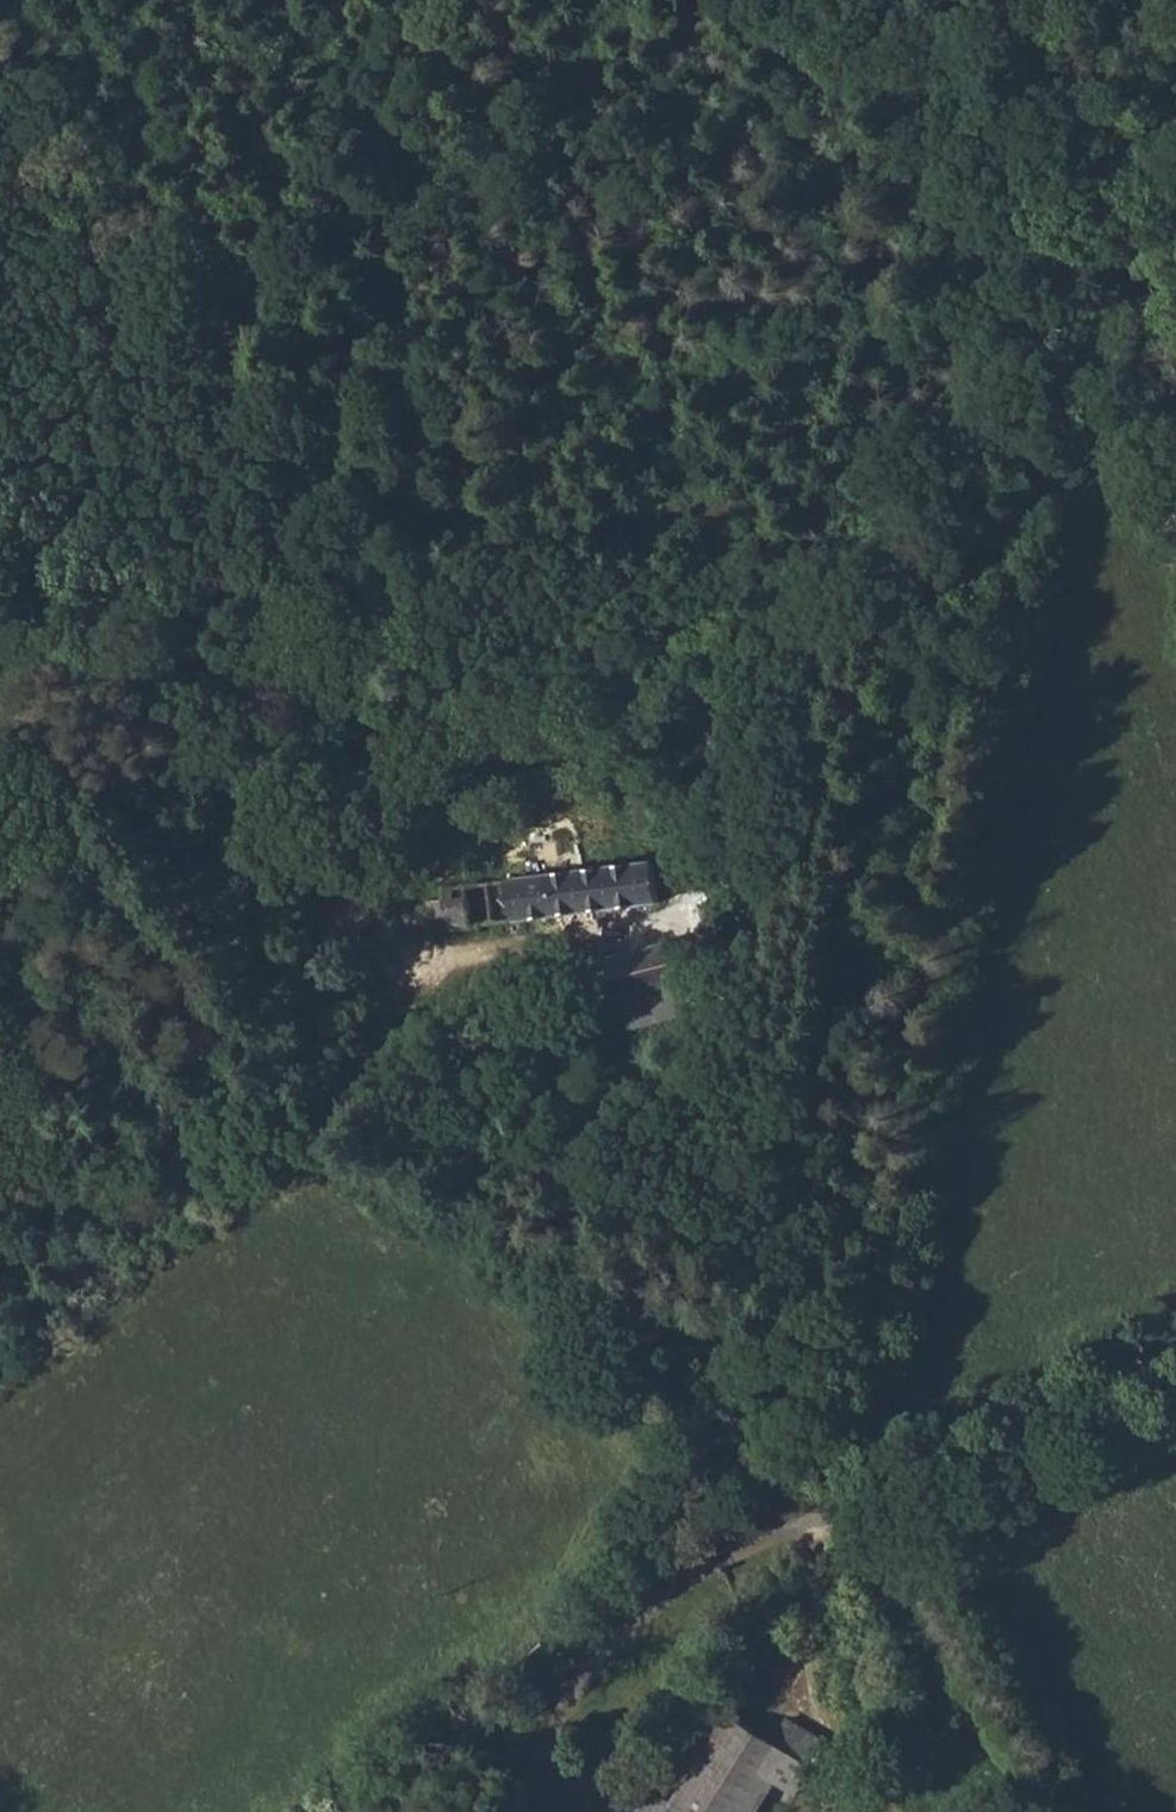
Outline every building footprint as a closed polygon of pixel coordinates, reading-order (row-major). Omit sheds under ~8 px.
[(650,861),(426,890),(428,913),(444,912),(449,928),(660,899),(655,861),(650,861)] [(626,978),(631,995),(671,985),(659,944),(600,959),(606,981),(626,978)] [(665,1801),(682,1811),(746,1811),(765,1783),(797,1802),(815,1768),(721,1711),(665,1801)] [(849,1801),(840,1811),(862,1811),(849,1801)]
